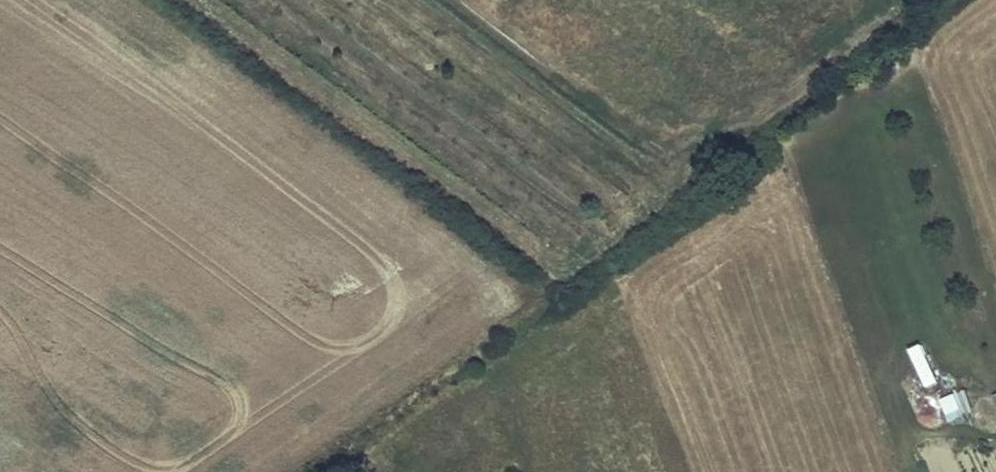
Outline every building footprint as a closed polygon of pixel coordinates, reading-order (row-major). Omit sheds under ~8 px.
[(921,341),(906,348),(923,387),(938,381),(921,341)] [(947,422),(974,411),(965,387),(938,398),(947,422)] [(978,463),(961,467),(962,471),(980,471),(978,463)]
